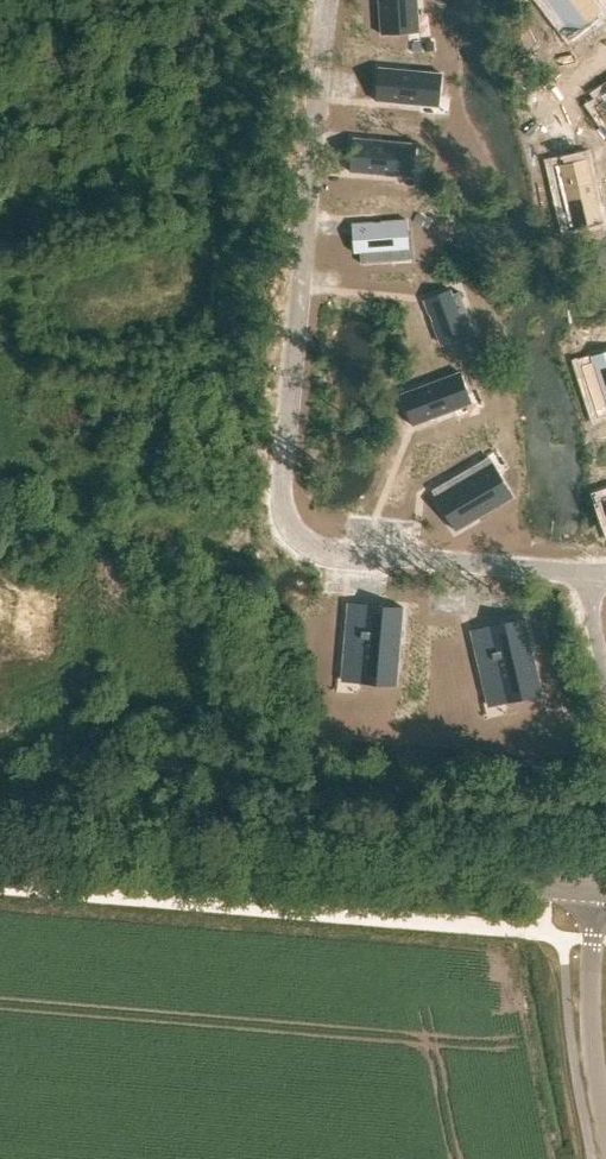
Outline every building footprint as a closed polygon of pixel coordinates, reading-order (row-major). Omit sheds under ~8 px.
[(383,35),(419,32),(416,0),(380,0),(383,35)] [(573,33),(602,12),(593,0),(548,0),(573,33)] [(379,69),(376,101),(421,105),(422,96),(440,97),(442,75),(379,69)] [(598,107),(605,119),(605,101),(598,107)] [(354,140),(351,171),(395,175),(396,166),(414,168),(416,146),(354,140)] [(586,160),(556,167),(566,211),(575,209),(579,226),(600,221),(586,160)] [(406,221),(352,225),(354,252),(361,251),(362,263),(391,261),(390,250),(409,248),(406,221)] [(450,291),(425,302),(441,343),(467,334),(458,310),(465,307),(459,294),(452,297),(450,291)] [(584,367),(594,394),(603,391),(605,399),(605,353),(594,358),(595,363),(584,367)] [(460,374),(402,396),(413,425),(455,409),(451,401),(468,395),(460,374)] [(474,467),(433,491),(456,530),(513,497),(499,474),(483,483),(474,467)] [(349,605),(344,663),(360,664),(358,682),(396,686),(402,609),(349,605)] [(524,619),(472,631),(485,689),(501,685),(505,703),(541,695),(524,619)]
